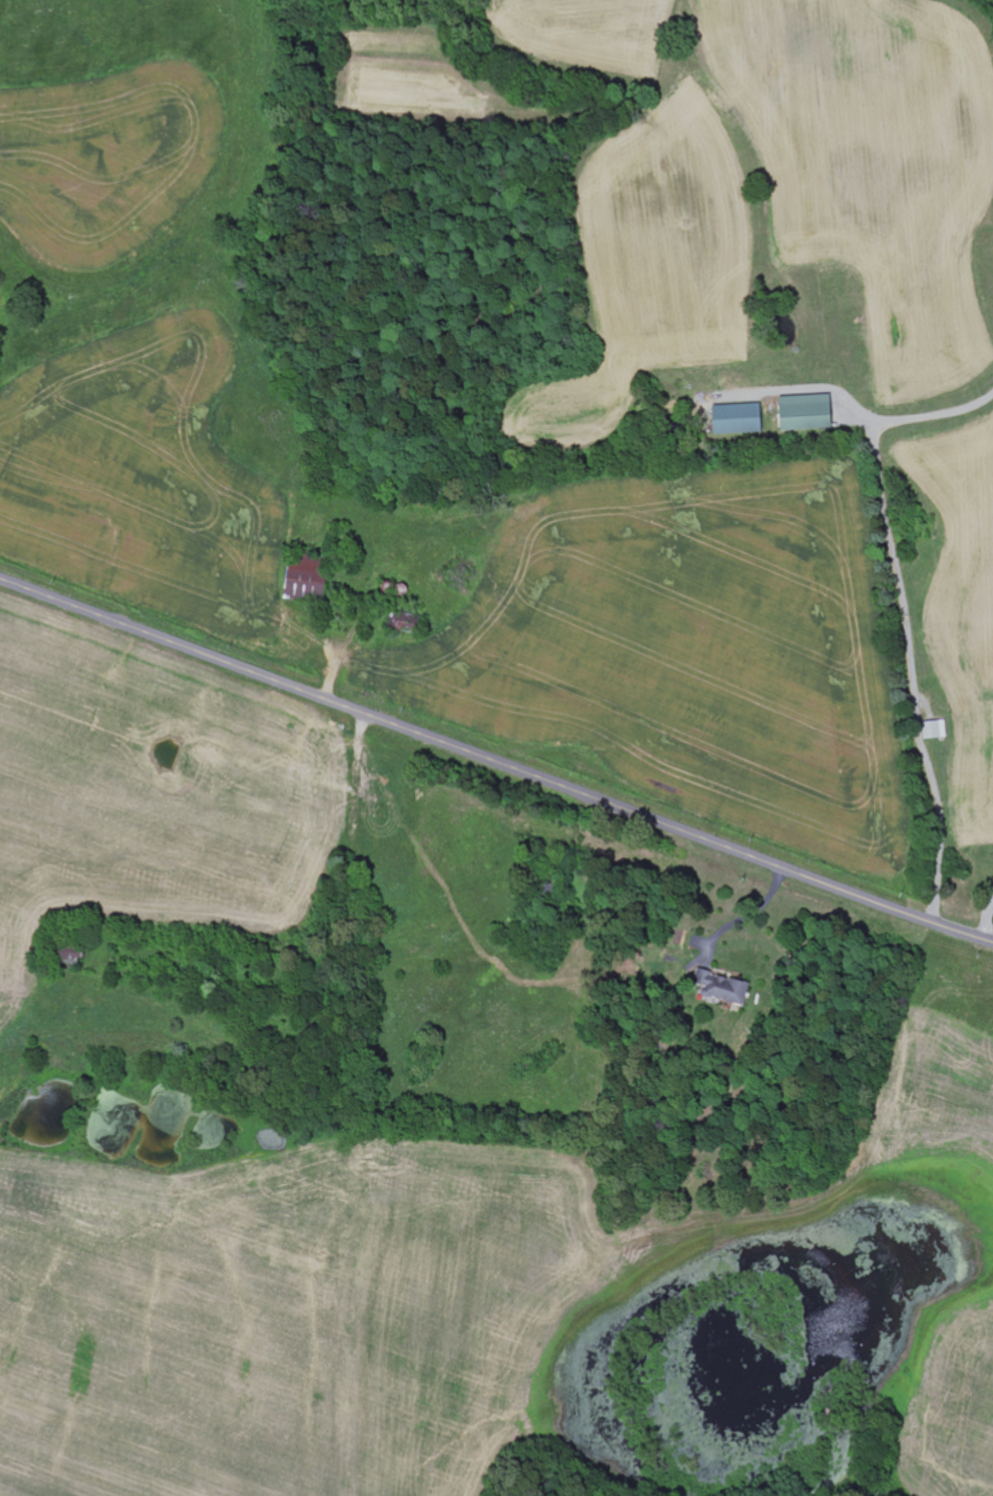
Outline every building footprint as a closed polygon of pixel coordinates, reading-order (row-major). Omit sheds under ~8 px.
[(786,397),(787,431),(839,429),(838,395),(786,397)] [(720,433),(768,432),(767,405),(719,406),(720,433)] [(332,574),(326,574),(326,565),(319,565),(319,560),(303,560),(303,570),(291,570),(293,601),(334,599),(332,574)] [(928,740),(950,738),(949,721),(927,722),(928,740)] [(749,1008),(755,985),(702,970),(698,986),(706,988),(704,995),(749,1008)]
